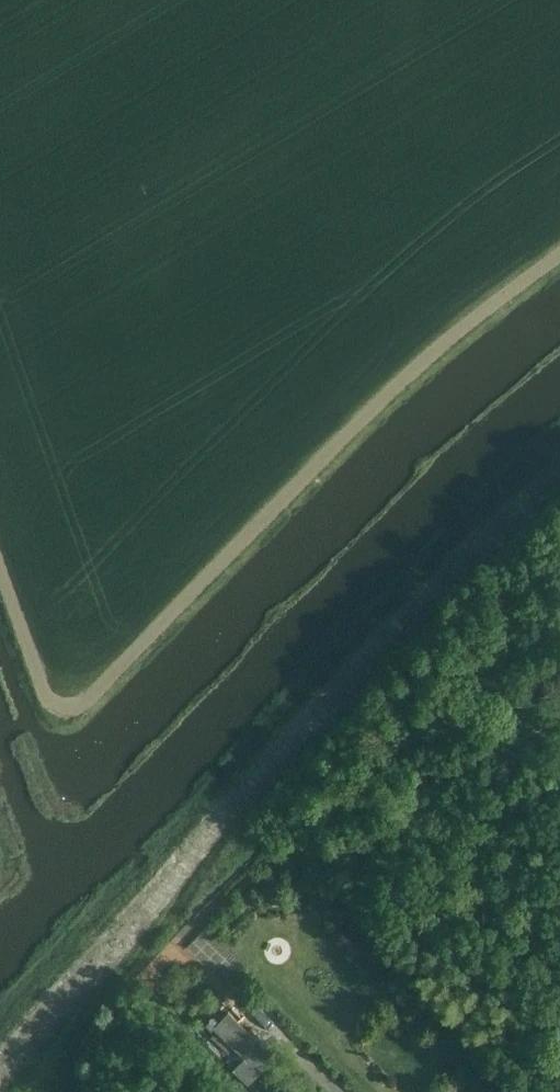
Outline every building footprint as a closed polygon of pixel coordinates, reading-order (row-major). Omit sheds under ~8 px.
[(213,1026),(244,1057),(259,1042),(228,1011),(213,1026)]
